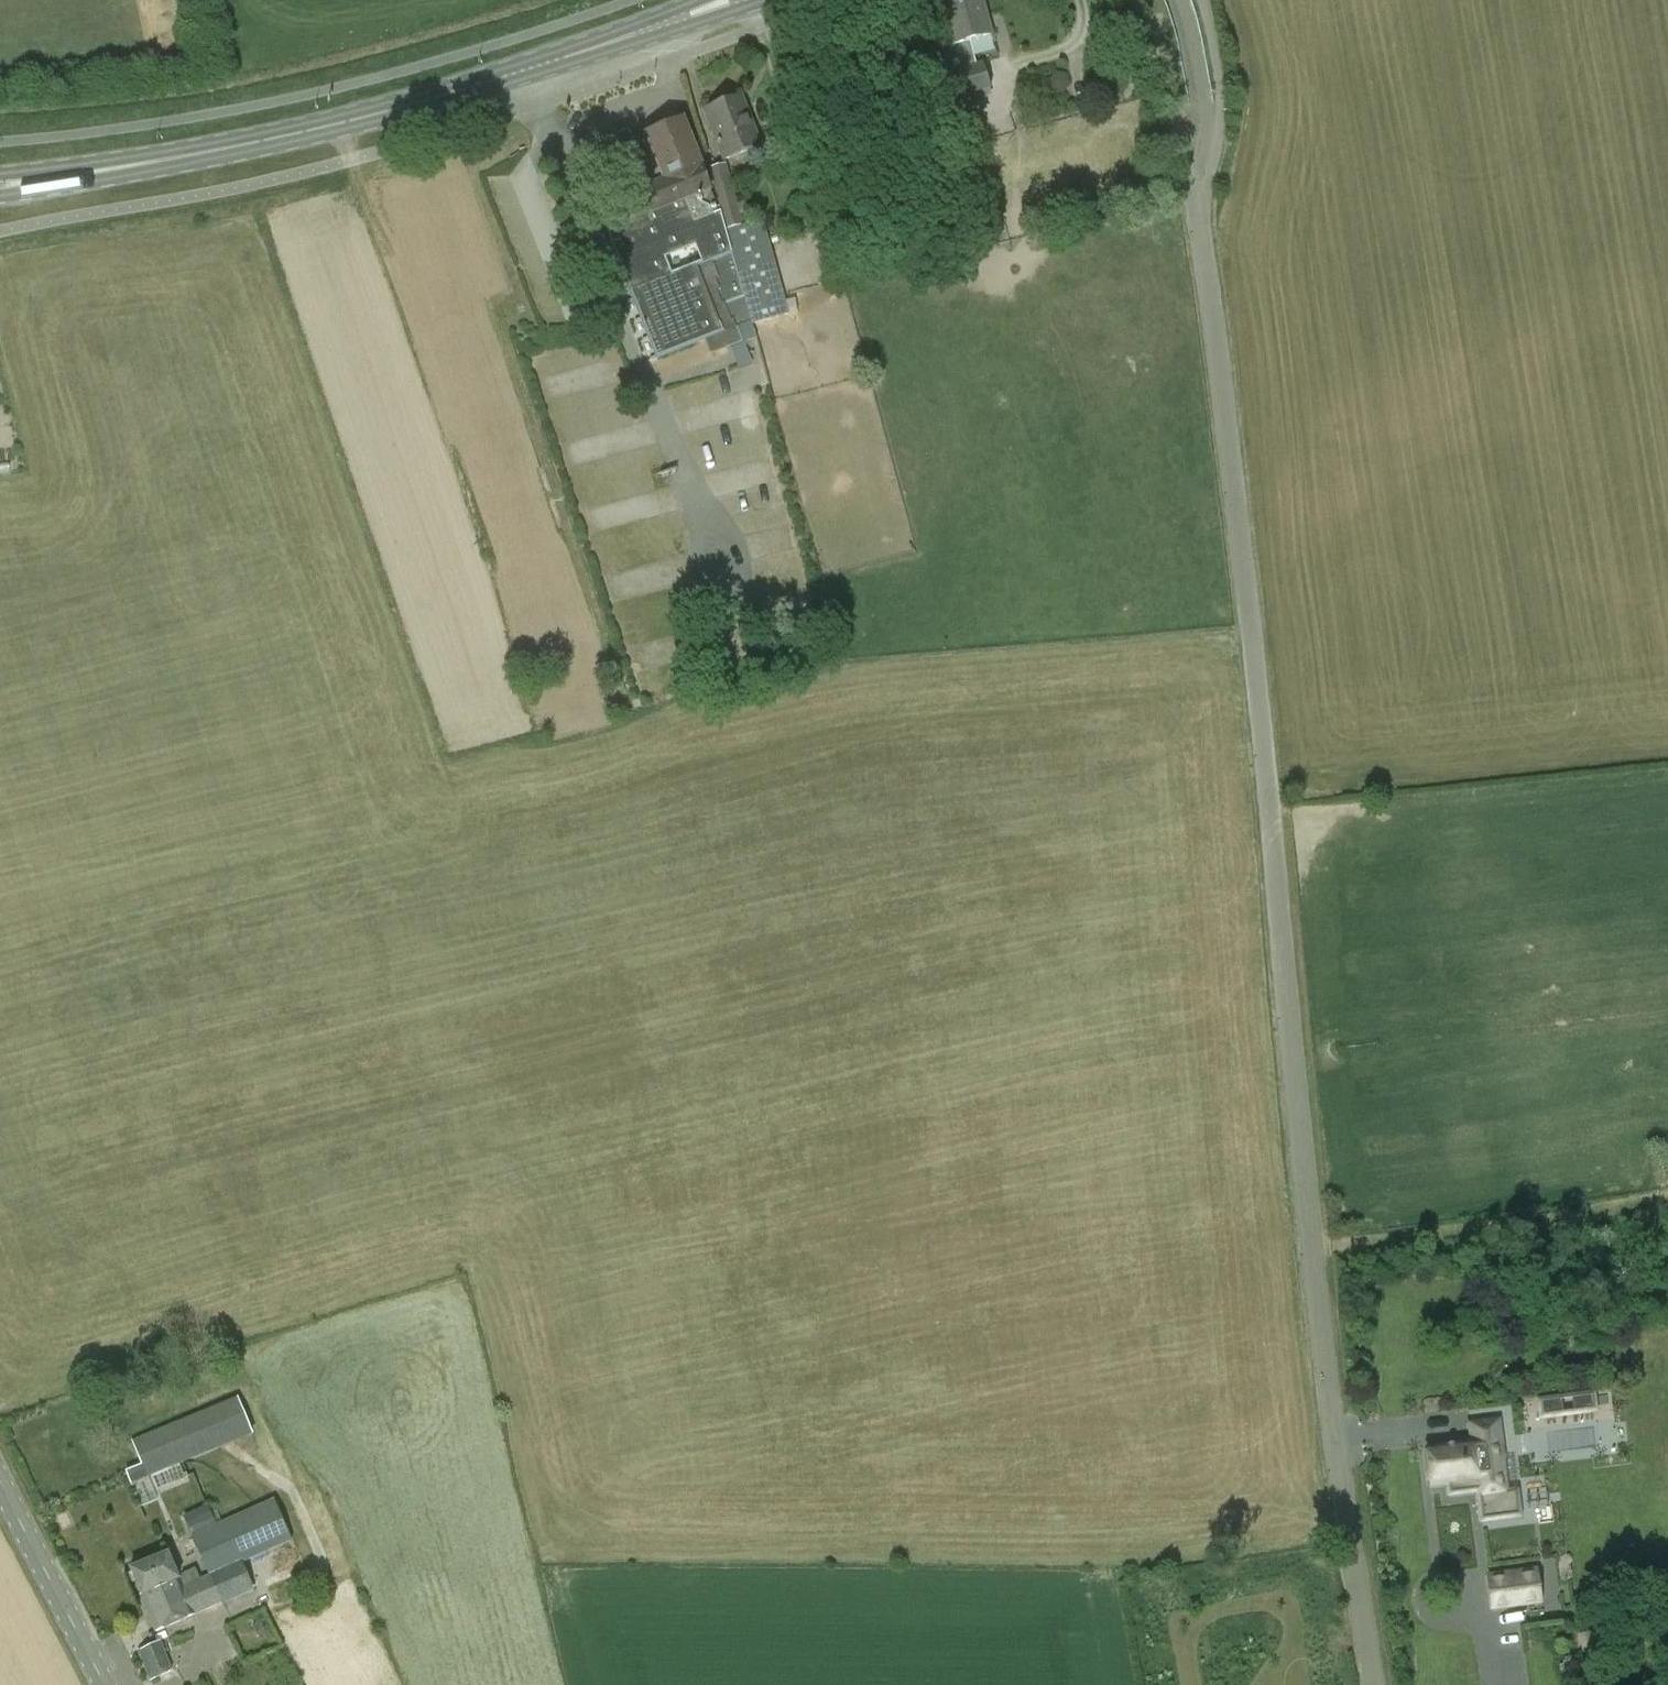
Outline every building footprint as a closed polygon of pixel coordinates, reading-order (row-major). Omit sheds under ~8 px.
[(934,51),(940,76),(944,75),(952,99),(974,94),(990,90),(982,63),(975,64),(970,42),(992,36),(982,0),(939,0),(952,46),(934,51)] [(760,146),(741,97),(704,112),(723,161),(760,146)] [(645,135),(646,138),(629,145),(628,142),(621,145),(622,147),(586,161),(604,206),(596,209),(613,250),(614,249),(632,294),(660,362),(713,340),(706,321),(717,316),(732,354),(747,348),(737,324),(735,325),(729,310),(748,301),(754,324),(788,316),(762,221),(743,227),(726,165),(709,170),(720,213),(712,216),(710,209),(715,207),(710,192),(683,121),(645,135)] [(963,161),(982,156),(978,143),(960,148),(963,161)] [(128,1465),(130,1464),(134,1473),(142,1470),(144,1478),(252,1434),(237,1398),(121,1445),(128,1465)] [(1539,1401),(1541,1417),(1562,1414),(1560,1399),(1539,1401)] [(1428,1470),(1425,1473),(1425,1479),(1429,1482),(1430,1486),(1448,1483),(1450,1494),(1478,1491),(1479,1497),(1506,1494),(1497,1422),(1470,1425),(1472,1445),(1425,1451),(1428,1470)] [(158,1633),(211,1610),(254,1591),(243,1564),(291,1543),(274,1503),(192,1539),(209,1577),(199,1582),(194,1570),(177,1577),(168,1556),(130,1572),(158,1633)] [(1535,1570),(1487,1577),(1491,1607),(1539,1600),(1535,1570)] [(173,1671),(168,1653),(164,1653),(160,1642),(138,1652),(149,1682),(173,1671)]
